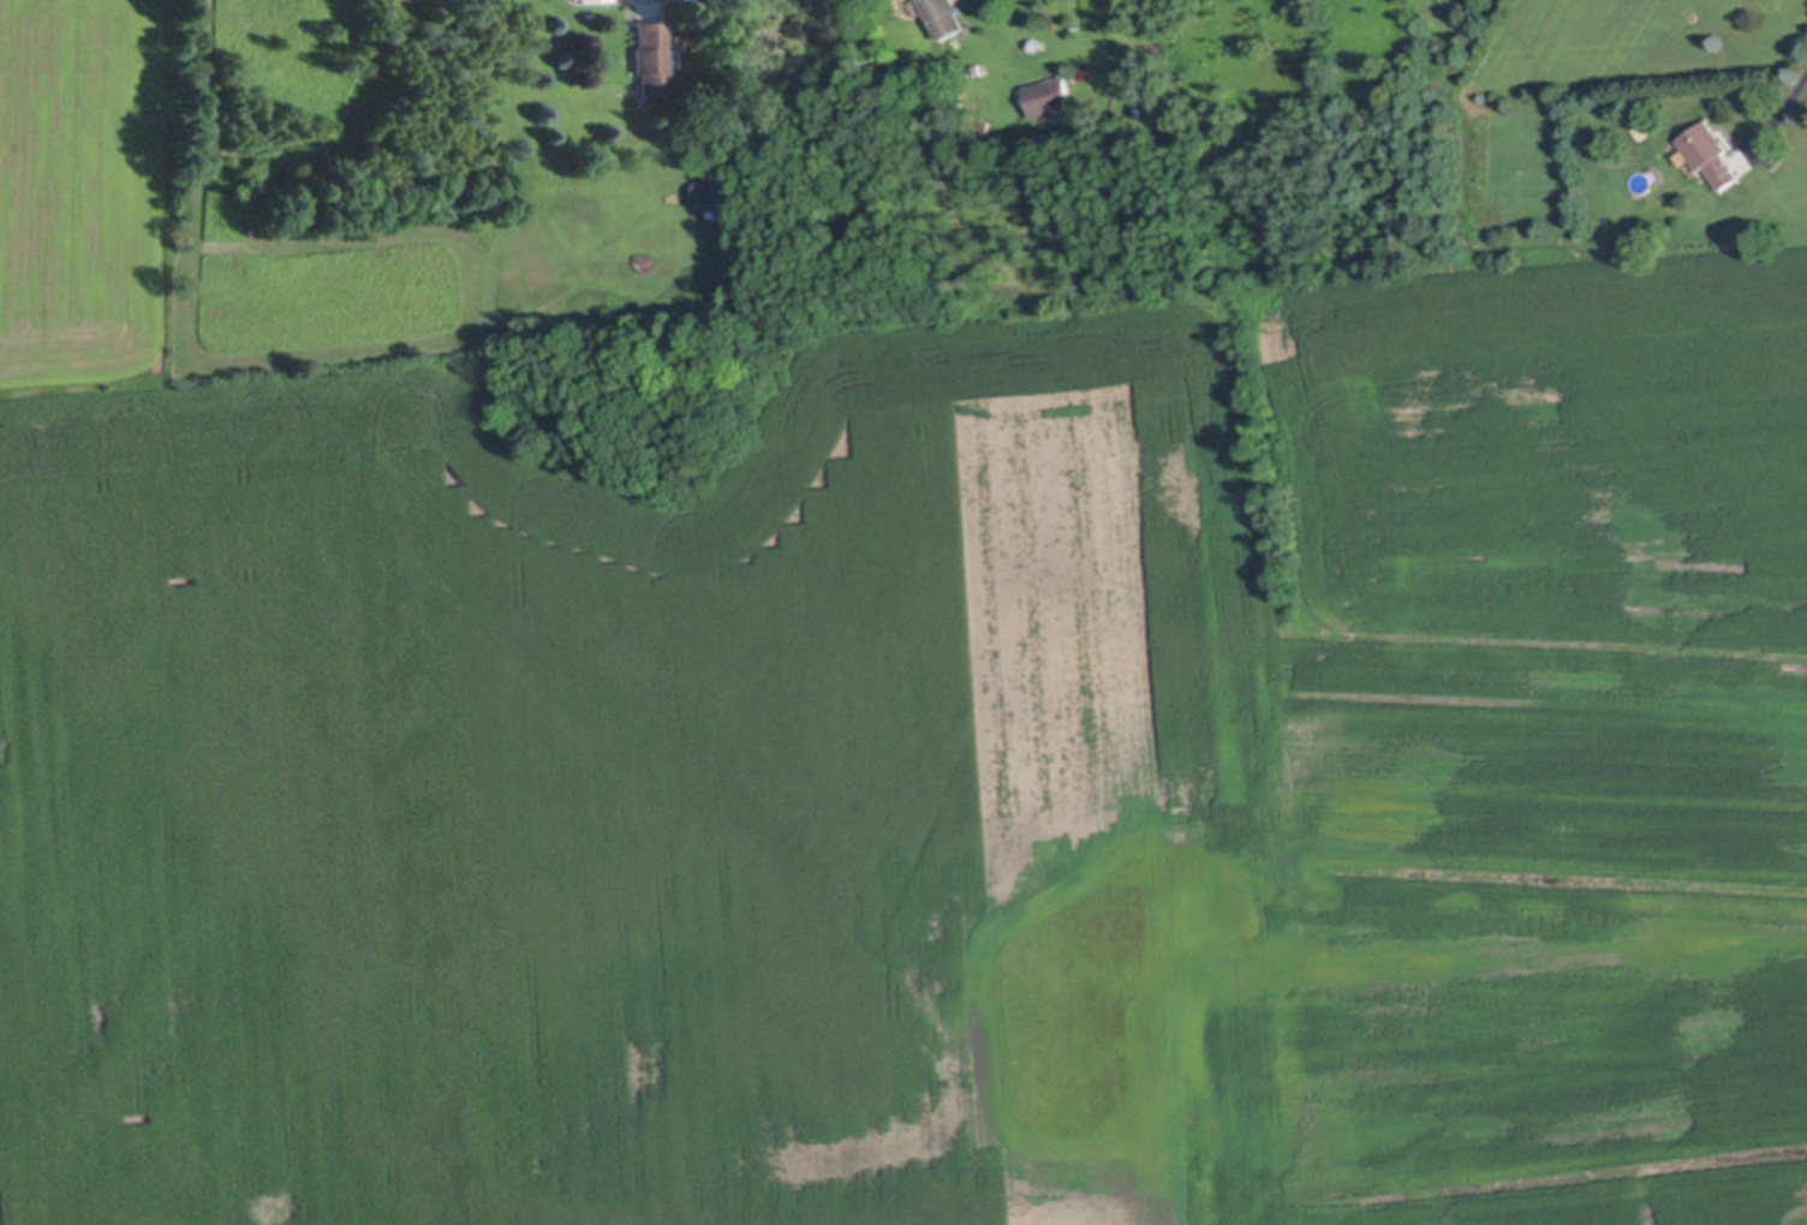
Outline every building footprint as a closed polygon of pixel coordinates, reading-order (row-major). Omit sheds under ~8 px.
[(679,9),(686,0),(668,0),(679,9)] [(929,12),(922,0),(957,0),(962,10),(960,12),(970,30),(944,43),(928,12),(929,12)] [(666,20),(668,97),(640,97),(639,72),(633,72),(633,47),(637,47),(636,20),(666,20)] [(1078,106),(1036,118),(1027,88),(1069,76),(1078,106)] [(1003,100),(995,108),(990,103),(998,95),(1003,100)] [(1724,154),(1735,169),(1734,169),(1741,179),(1722,192),(1705,168),(1699,172),(1677,141),(1707,120),(1729,150),(1724,154)] [(1057,139),(1039,143),(1038,135),(1056,131),(1057,139)] [(741,208),(699,210),(698,184),(739,181),(741,208)]
